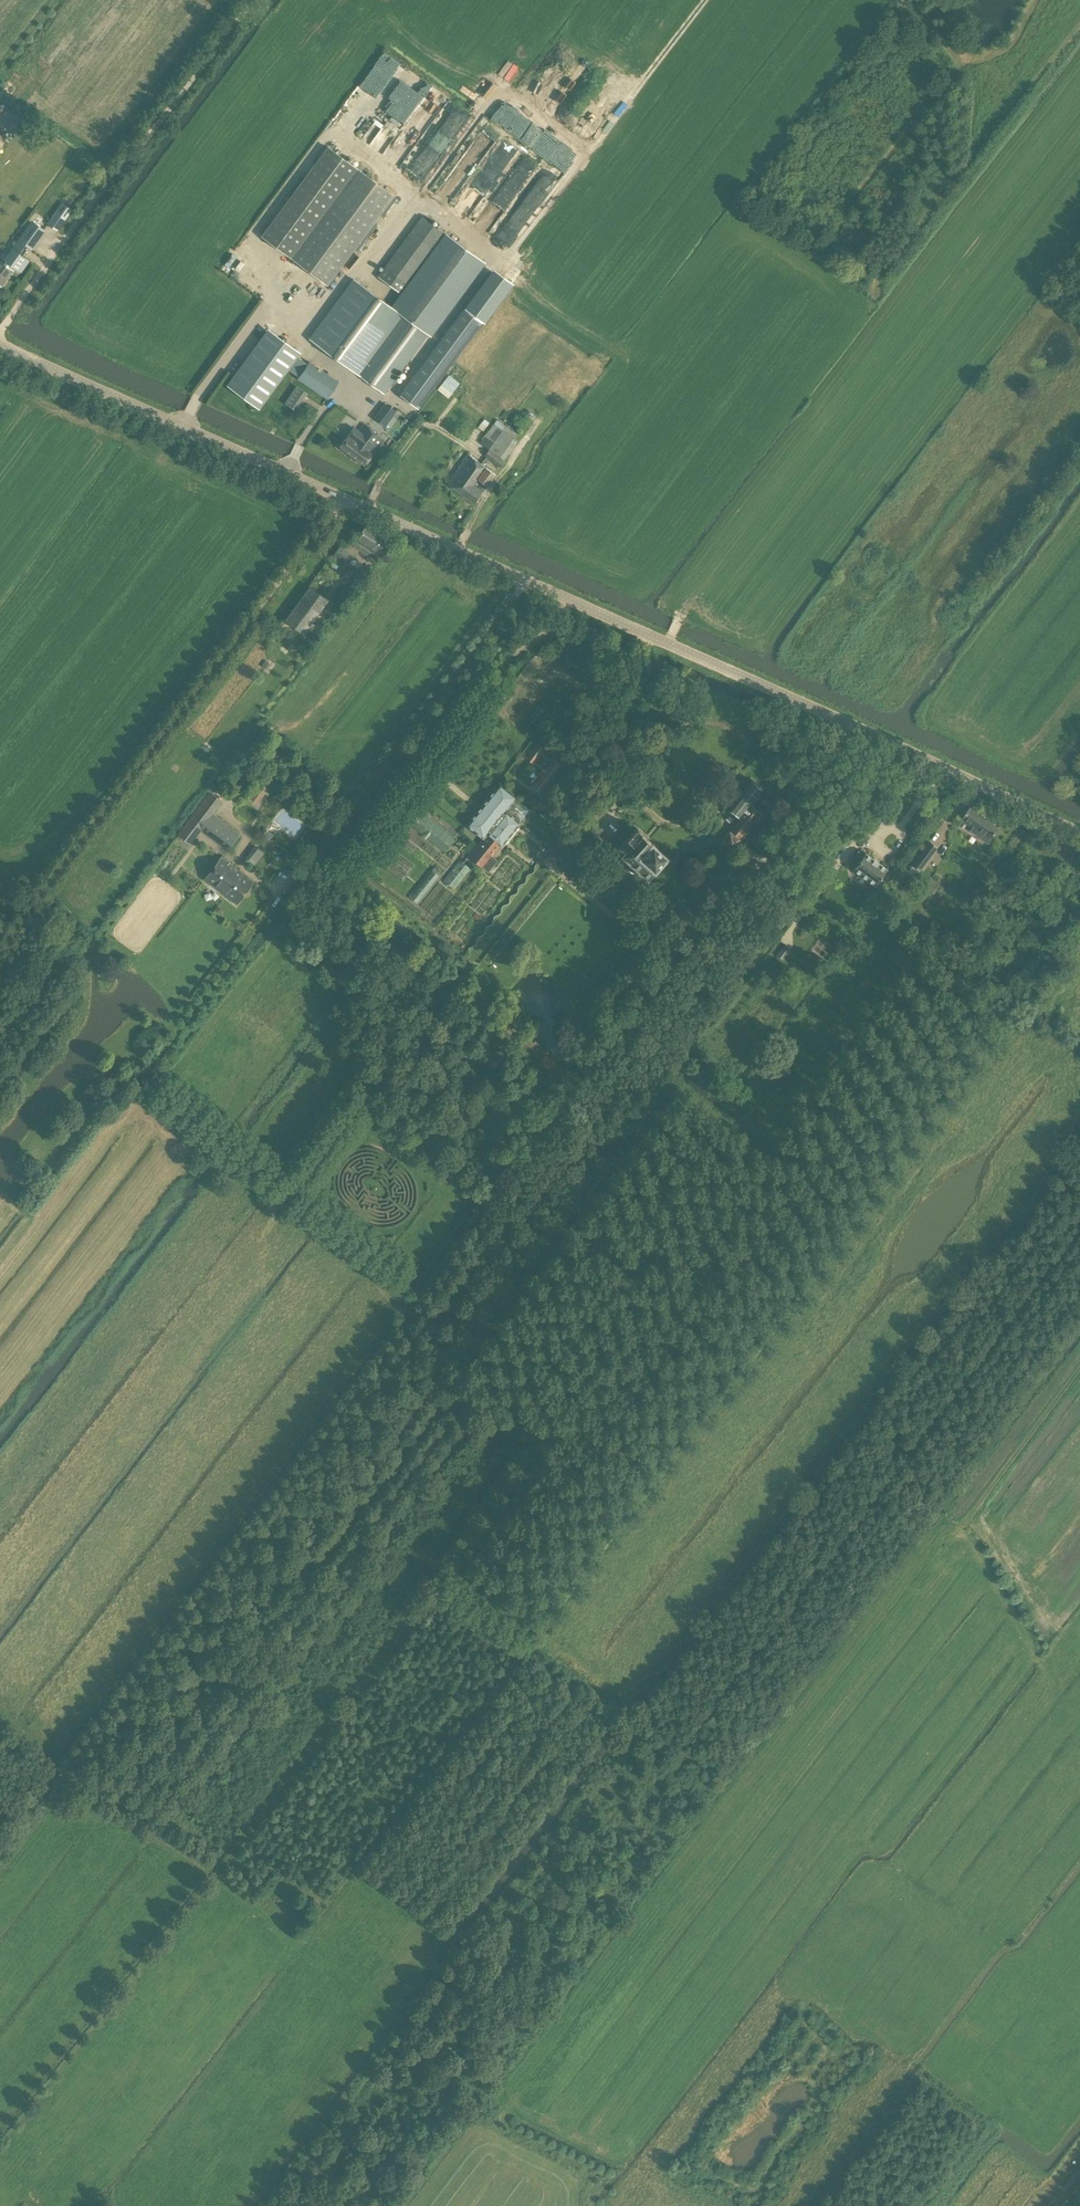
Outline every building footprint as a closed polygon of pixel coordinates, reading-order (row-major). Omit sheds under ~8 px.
[(409,118),(431,85),(380,51),(345,103),(360,112),(365,104),(373,110),(381,99),(409,118)] [(386,149),(400,127),(385,119),(372,141),(386,149)] [(394,195),(328,147),(262,235),(328,284),(394,195)] [(48,224),(57,230),(72,210),(63,204),(48,224)] [(422,217),(378,276),(400,293),(407,284),(445,233),(422,217)] [(3,264),(0,261),(0,285),(2,286),(13,271),(8,267),(10,265),(11,264),(20,271),(28,260),(23,256),(29,247),(31,248),(43,231),(32,223),(3,264)] [(311,339),(384,393),(428,334),(431,336),(486,263),(445,233),(407,284),(400,293),(391,306),(355,279),(311,339)] [(413,408),(473,313),(460,305),(400,399),(413,408)] [(259,409),(280,382),(247,358),(227,385),(259,409)] [(327,398),(338,382),(309,361),(298,378),(327,398)] [(446,397),(460,383),(450,374),(436,388),(446,397)] [(294,408),(305,391),(295,385),(285,402),(294,408)] [(384,427),(396,411),(385,403),(374,419),(384,427)] [(372,454),(383,439),(364,424),(358,431),(354,427),(340,447),(364,464),(373,454),(372,454)] [(500,468),(505,461),(490,449),(485,456),(500,468)] [(448,484),(463,496),(473,483),(475,484),(486,467),(475,458),(474,459),(468,454),(458,466),(460,468),(448,484)] [(496,475),(486,467),(475,484),(473,483),(463,496),(474,504),(487,486),(488,486),(496,475)] [(367,522),(355,541),(364,547),(361,552),(370,557),(373,552),(374,553),(386,534),(367,522)] [(340,545),(330,560),(345,569),(355,555),(340,545)] [(329,600),(310,586),(284,620),(304,634),(329,600)] [(607,673),(602,678),(608,683),(613,678),(607,673)] [(539,704),(527,718),(535,724),(546,710),(539,704)] [(563,766),(536,744),(526,758),(542,770),(531,783),(543,792),(563,766)] [(790,770),(783,779),(788,783),(795,775),(790,770)] [(739,788),(732,798),(735,801),(729,810),(739,817),(730,829),(721,840),(732,848),(740,838),(754,821),(758,824),(765,815),(759,811),(750,805),(762,789),(752,780),(744,791),(739,788)] [(255,781),(244,796),(255,804),(267,789),(255,781)] [(517,797),(500,783),(466,825),(484,838),(469,856),(483,867),(501,845),(502,847),(521,823),(506,810),(517,797)] [(202,829),(228,849),(240,833),(214,813),(223,801),(210,792),(178,835),(191,844),(202,829)] [(970,806),(961,820),(973,827),(970,831),(989,844),(1000,828),(970,806)] [(416,808),(405,825),(445,851),(457,834),(416,808)] [(871,812),(860,827),(871,835),(882,821),(871,812)] [(625,838),(618,847),(624,852),(623,853),(622,855),(623,856),(622,857),(648,880),(654,872),(655,873),(669,856),(652,841),(651,842),(642,834),(642,832),(638,828),(635,828),(626,839),(625,838)] [(267,830),(263,835),(269,840),(273,835),(267,830)] [(221,854),(225,848),(213,839),(211,840),(215,843),(212,846),(221,854)] [(550,854),(547,859),(554,864),(557,860),(558,861),(568,849),(567,848),(568,846),(564,844),(563,845),(559,841),(549,853),(550,854)] [(938,847),(929,841),(912,864),(920,870),(938,847)] [(265,853),(255,845),(247,855),(257,863),(265,853)] [(854,856),(859,860),(852,869),(875,886),(888,868),(865,852),(864,854),(859,850),(854,856)] [(237,905),(254,881),(221,856),(204,879),(237,905)] [(454,889),(471,869),(460,860),(443,881),(454,889)] [(919,871),(911,865),(906,873),(914,878),(919,871)] [(416,901),(440,875),(432,868),(408,894),(416,901)] [(647,896),(658,905),(666,895),(656,886),(647,896)] [(783,959),(792,948),(786,943),(777,955),(783,959)] [(1055,947),(1047,958),(1055,964),(1063,954),(1055,947)] [(557,1063),(546,1055),(539,1064),(551,1071),(557,1063)]
